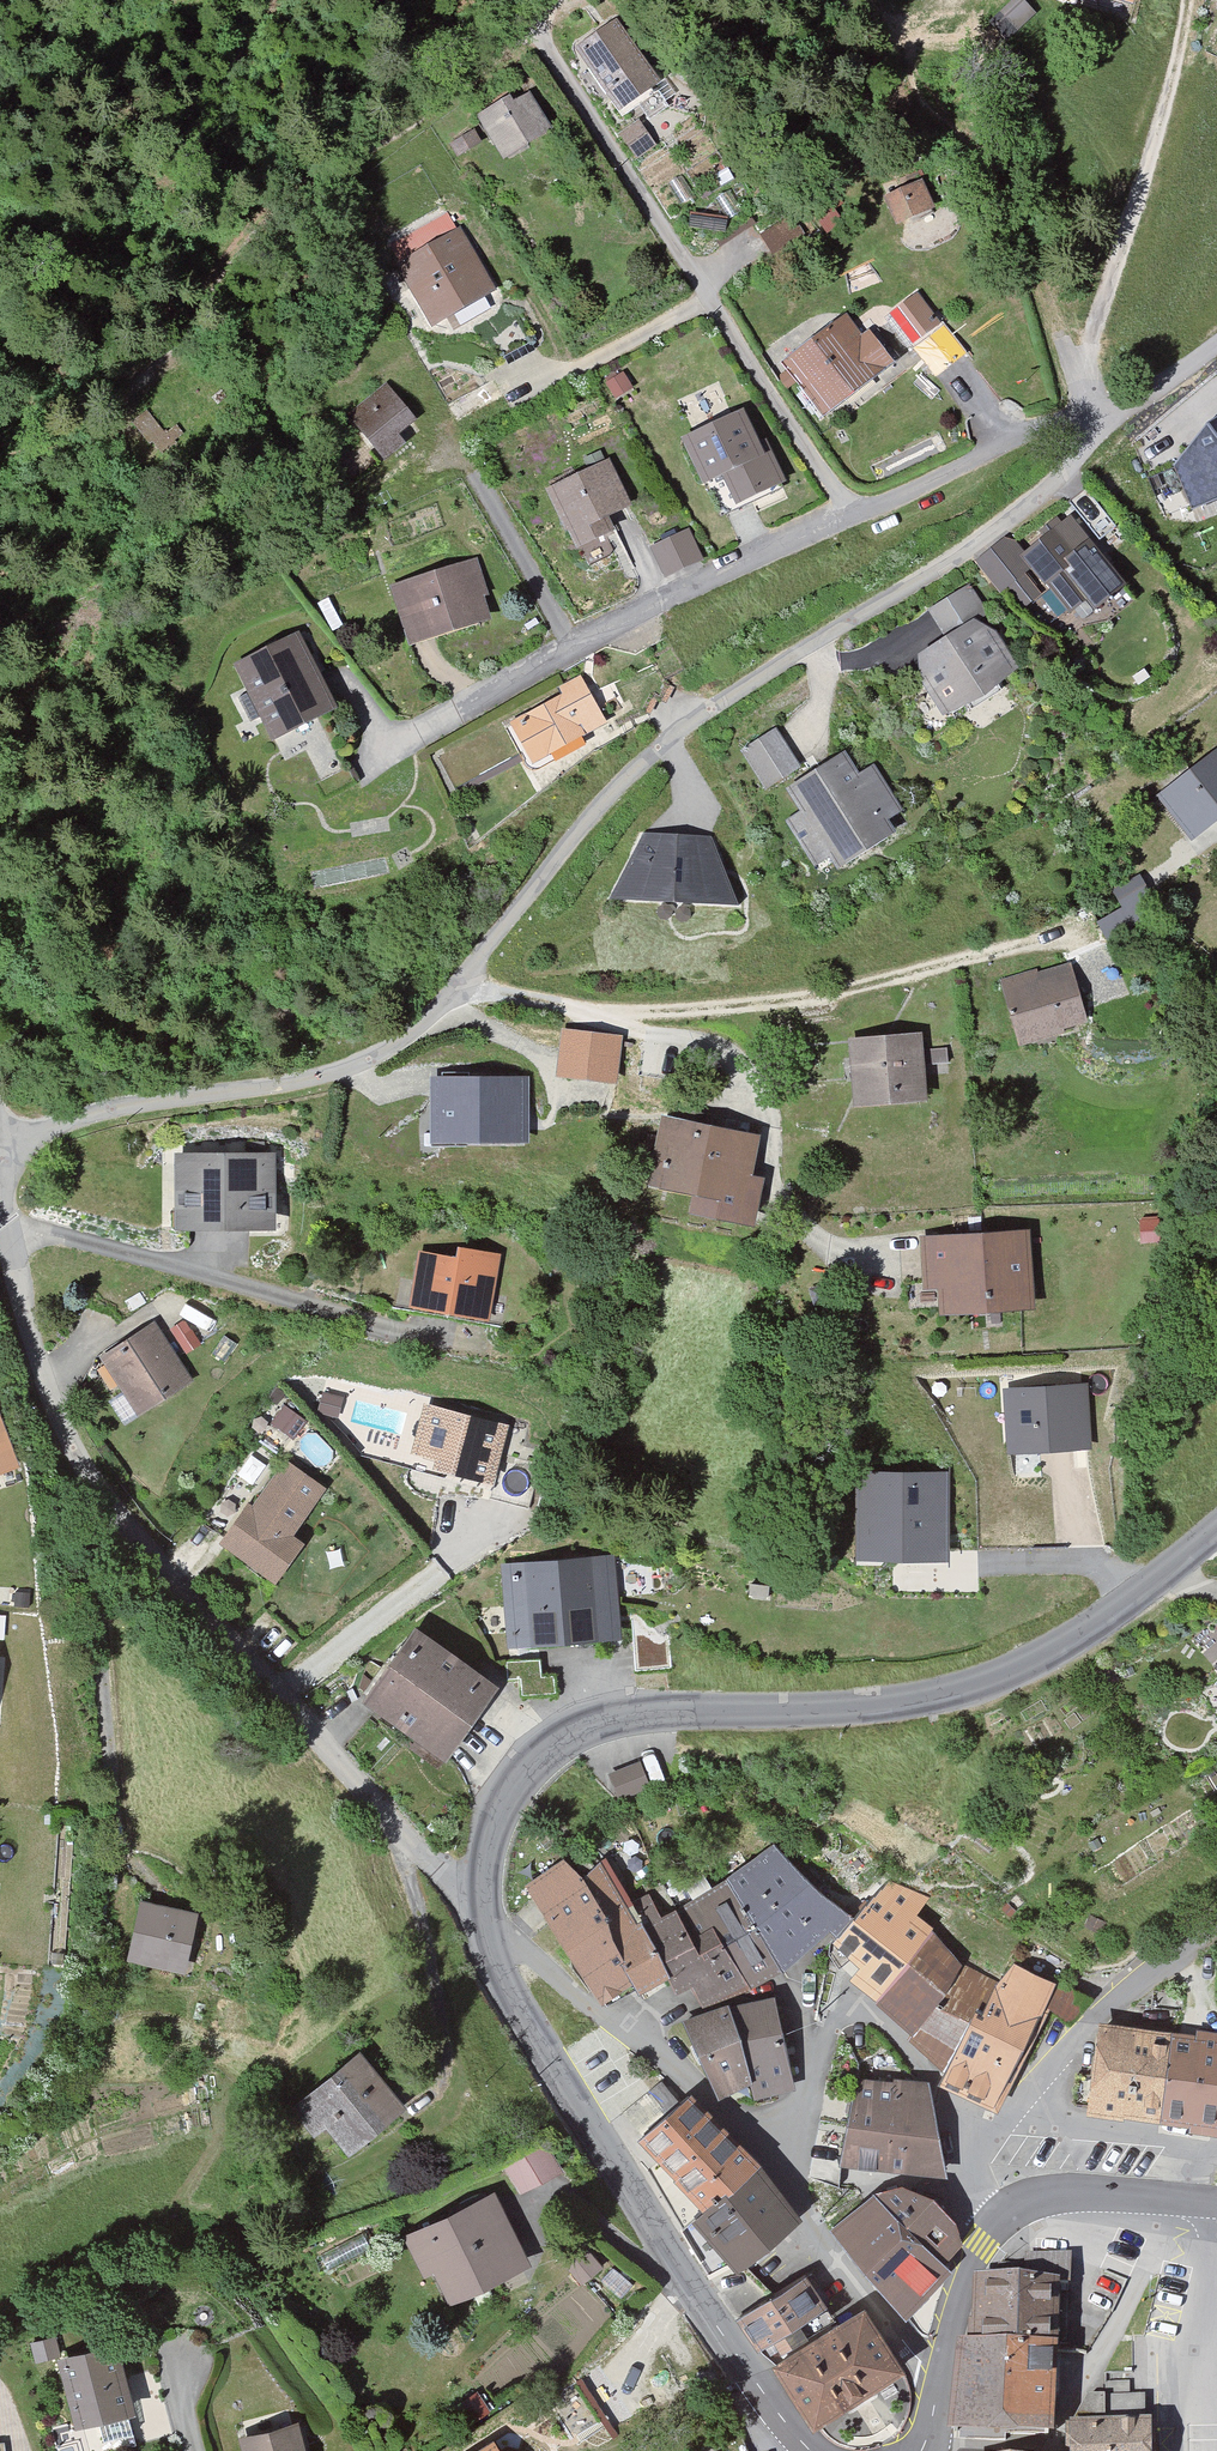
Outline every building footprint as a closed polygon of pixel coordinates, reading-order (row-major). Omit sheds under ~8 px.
[(987,22),(1002,40),(1035,12),(1025,0),(1012,0),(987,22)] [(1135,14),(1139,0),(1082,0),(1081,1),(1135,14)] [(617,24),(576,57),(620,118),(667,89),(617,24)] [(524,99),(478,121),(504,166),(551,140),(524,99)] [(917,188),(882,204),(895,232),(930,217),(917,188)] [(776,249),(808,228),(795,210),(764,230),(776,249)] [(403,266),(432,330),(493,294),(463,240),(403,266)] [(845,324),(785,367),(827,424),(895,366),(870,334),(865,338),(845,324)] [(945,329),(914,354),(926,371),(960,344),(945,329)] [(381,388),(346,424),(384,461),(419,426),(381,388)] [(147,410),(132,421),(148,442),(163,431),(147,410)] [(744,417),(681,444),(720,521),(785,489),(768,446),(760,450),(744,417)] [(1174,466),(1192,509),(1216,499),(1216,417),(1208,422),(1174,466)] [(609,465),(546,494),(582,557),(628,532),(622,517),(629,514),(609,465)] [(1058,530),(1021,559),(1072,621),(1090,606),(1100,618),(1130,592),(1093,544),(1076,554),(1058,530)] [(688,538),(652,552),(665,583),(701,565),(688,538)] [(477,568),(385,589),(409,652),(493,627),(477,568)] [(922,688),(952,723),(1020,673),(990,625),(965,592),(928,613),(951,643),(920,661),(922,688)] [(298,638),(230,667),(262,742),(330,713),(298,638)] [(561,701),(511,725),(532,770),(608,728),(580,682),(562,695),(561,701)] [(743,745),(766,785),(804,763),(781,723),(743,745)] [(1158,801),(1196,850),(1216,832),(1216,755),(1158,801)] [(830,865),(842,879),(899,839),(888,826),(907,815),(874,767),(858,780),(844,758),(788,793),(798,821),(784,828),(814,872),(830,865)] [(719,846),(636,840),(605,907),(744,914),(719,846)] [(997,986),(1020,1055),(1090,1030),(1071,968),(1035,981),(1034,973),(997,986)] [(624,1041),(564,1033),(557,1082),(619,1088),(624,1041)] [(928,1039),(851,1047),(856,1116),(933,1110),(928,1039)] [(431,1080),(433,1149),(526,1148),(525,1080),(431,1080)] [(764,1140),(673,1123),(646,1194),(695,1205),(693,1222),(759,1233),(768,1183),(757,1182),(764,1140)] [(277,1158),(177,1159),(177,1235),(275,1234),(277,1158)] [(1032,1236),(924,1245),(926,1300),(944,1301),(946,1325),(1040,1320),(1032,1236)] [(457,1264),(418,1255),(411,1314),(494,1328),(503,1260),(459,1252),(457,1264)] [(156,1331),(97,1364),(138,1425),(166,1405),(193,1389),(156,1331)] [(1090,1393),(1003,1398),(1011,1464),(1094,1457),(1090,1393)] [(510,1432),(425,1409),(413,1463),(439,1469),(438,1476),(496,1489),(510,1432)] [(19,1475),(0,1427),(0,1482),(19,1475)] [(283,1466),(215,1551),(279,1594),(307,1553),(295,1544),(328,1498),(283,1466)] [(952,1567),(946,1480),(860,1481),(858,1570),(952,1567)] [(613,1561),(503,1570),(507,1657),(622,1643),(613,1561)] [(1199,1630),(1213,1658),(1216,1657),(1216,1621),(1199,1630)] [(361,1712),(446,1766),(500,1687),(414,1637),(361,1712)] [(646,1760),(614,1767),(620,1792),(652,1784),(646,1760)] [(772,1847),(718,1886),(721,1889),(780,1973),(817,1948),(855,1921),(815,1888),(772,1847)] [(592,1855),(527,1887),(604,2009),(669,1975),(678,1968),(660,1926),(642,1920),(592,1855)] [(702,2009),(780,1973),(721,1889),(660,1926),(678,1968),(669,1975),(682,2006),(695,1998),(702,2009)] [(933,1933),(881,1895),(855,1921),(825,1950),(823,1963),(848,1981),(910,2037),(964,1969),(933,1933)] [(199,1917),(136,1906),(123,1967),(186,1978),(199,1917)] [(1059,1985),(1013,1966),(1001,1986),(947,2077),(941,2086),(998,2109),(1059,1985)] [(1001,1986),(964,1969),(910,2037),(947,2077),(1001,1986)] [(687,2027),(719,2099),(750,2086),(754,2100),(794,2090),(773,2000),(729,2009),(687,2027)] [(1100,2027),(1090,2112),(1163,2123),(1173,2034),(1100,2027)] [(1173,2034),(1163,2123),(1216,2136),(1216,2040),(1173,2034)] [(357,2051),(297,2098),(341,2153),(401,2106),(357,2051)] [(926,2084),(850,2078),(841,2167),(899,2180),(947,2173),(926,2084)] [(640,2144),(710,2213),(750,2174),(752,2172),(688,2101),(640,2144)] [(523,2190),(566,2169),(552,2141),(509,2161),(523,2190)] [(689,2227),(741,2273),(804,2220),(750,2174),(710,2213),(689,2227)] [(874,2195),(830,2234),(908,2325),(958,2276),(942,2262),(962,2244),(960,2226),(935,2196),(897,2187),(874,2195)] [(496,2199),(405,2237),(442,2304),(530,2266),(496,2199)] [(804,2278),(736,2321),(760,2357),(765,2354),(769,2359),(778,2354),(784,2361),(800,2347),(809,2328),(827,2313),(804,2278)] [(968,2325),(968,2348),(1060,2354),(1061,2288),(975,2284),(972,2325),(968,2325)] [(771,2372),(815,2433),(910,2370),(868,2310),(771,2372)] [(968,2348),(959,2348),(948,2434),(979,2441),(1053,2441),(1060,2354),(968,2348)] [(116,2349),(57,2362),(73,2431),(130,2419),(116,2349)] [(1150,2418),(1150,2392),(1084,2392),(1085,2418),(1150,2418)] [(1155,2420),(1070,2420),(1070,2450),(1155,2450),(1155,2420)] [(237,2443),(239,2450),(306,2450),(299,2425),(237,2443)] [(479,2450),(501,2450),(495,2441),(479,2450)]
